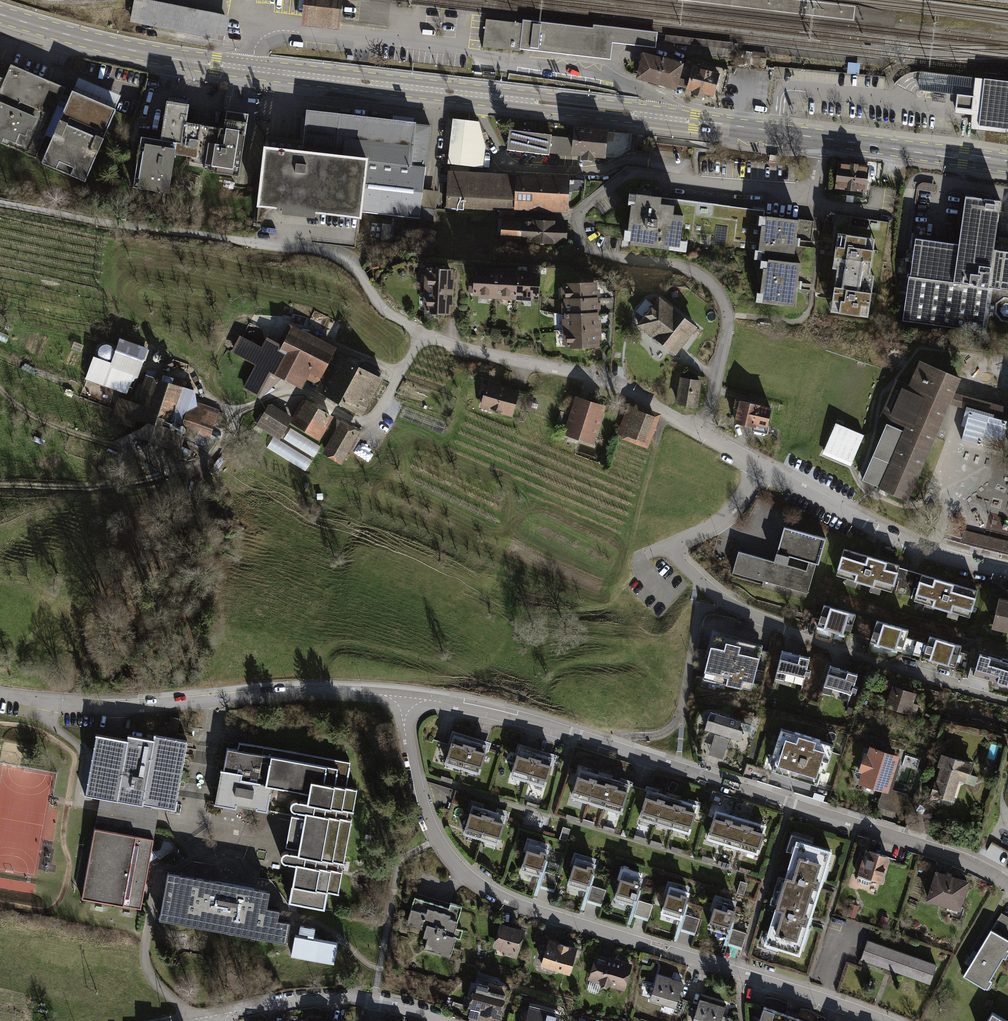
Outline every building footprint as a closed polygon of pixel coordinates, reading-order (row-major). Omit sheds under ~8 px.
[(151,0),(135,0),(131,21),(225,40),(229,16),(151,0)] [(301,24),(336,28),(337,21),(340,0),(304,0),(301,24)] [(524,23),(522,23),(486,19),(483,47),(521,51),(521,49),(521,48),(592,56),(594,42),(595,29),(524,21),(524,23)] [(613,42),(656,47),(658,32),(593,24),(593,27),(523,19),(522,23),(524,23),(524,21),(595,29),(594,42),(592,56),(521,48),(521,49),(611,60),(613,42)] [(733,42),(666,35),(665,41),(732,49),(733,42)] [(635,78),(677,89),(678,84),(680,77),(684,62),(643,51),(635,78)] [(687,86),(687,88),(693,90),(692,94),(704,97),(705,94),(714,96),(721,72),(693,65),(689,79),(687,86)] [(0,106),(0,148),(84,186),(117,114),(17,69),(0,106)] [(687,86),(689,79),(680,77),(678,84),(687,86)] [(973,98),(958,97),(957,112),(973,113),(971,129),(1007,133),(1007,81),(976,77),(973,98)] [(142,136),(133,188),(170,194),(177,154),(190,157),(189,164),(203,166),(202,170),(215,172),(216,172),(240,176),(250,115),(228,111),(225,129),(186,122),(189,106),(169,102),(163,140),(142,136)] [(301,151),(262,146),(255,206),(281,210),(280,215),(313,219),(314,213),(360,219),(361,211),(419,218),(430,126),(306,111),(301,151)] [(480,123),(454,120),(448,163),(483,168),(486,147),(480,123)] [(573,137),(572,155),(607,159),(609,130),(575,127),(573,137)] [(550,135),(509,131),(507,149),(572,155),(573,137),(550,135)] [(867,166),(840,163),(837,187),(864,190),(867,166)] [(570,178),(449,171),(447,207),(513,211),(515,190),(569,194),(570,178)] [(569,195),(515,191),(514,208),(568,212),(569,195)] [(674,199),(673,205),(660,204),(661,197),(636,194),(635,204),(631,203),(628,230),(632,230),(630,244),(669,249),(669,245),(679,246),(680,244),(713,248),(716,226),(718,226),(720,217),(720,212),(718,212),(719,204),(674,199)] [(909,321),(987,332),(993,292),(1007,295),(1007,252),(996,250),(1003,205),(969,200),(963,243),(921,237),(909,321)] [(720,217),(718,226),(727,227),(724,250),(759,254),(759,250),(764,216),(764,210),(730,206),(728,218),(720,217)] [(851,226),(852,215),(837,214),(836,225),(851,226)] [(764,216),(759,250),(762,250),(761,260),(768,261),(768,259),(793,262),(795,245),(810,247),(814,221),(797,219),(797,220),(764,216)] [(569,221),(502,217),(500,241),(567,245),(569,221)] [(839,268),(870,272),(873,250),(866,249),(868,238),(838,233),(834,257),(840,258),(839,268)] [(768,259),(768,261),(767,268),(763,268),(760,293),(764,293),(763,302),(795,306),(797,289),(799,289),(800,281),(798,280),(800,263),(793,262),(768,259)] [(434,269),(429,269),(428,290),(449,292),(450,270),(440,270),(437,266),(434,269)] [(870,272),(839,268),(837,267),(832,300),(839,301),(837,312),(868,316),(871,293),(865,292),(866,282),(868,282),(870,272)] [(475,285),(474,293),(480,293),(495,294),(496,273),(475,272),(475,285)] [(496,273),(495,294),(516,295),(518,274),(496,273)] [(518,274),(516,295),(537,296),(539,275),(518,274)] [(579,284),(566,285),(566,300),(595,299),(595,284),(585,284),(582,281),(579,284)] [(449,292),(428,290),(427,312),(431,312),(434,315),(438,312),(448,313),(449,292)] [(474,293),(469,292),(469,295),(470,297),(470,299),(472,301),(474,302),(477,303),(479,303),(480,293),(474,293)] [(654,336),(675,310),(659,298),(653,305),(646,299),(636,311),(644,317),(639,324),(654,336)] [(595,299),(566,300),(567,315),(596,314),(595,308),(600,308),(600,302),(595,302),(595,299)] [(675,310),(654,336),(673,351),(694,325),(675,310)] [(596,314),(567,315),(567,330),(596,329),(596,314)] [(596,329),(567,330),(568,346),(581,345),(584,348),(587,345),(597,345),(596,329)] [(234,351),(258,363),(245,388),(259,395),(265,384),(272,371),(299,385),(309,367),(321,373),(332,352),(292,331),(282,350),(268,343),(264,352),(240,340),(234,351)] [(145,349),(120,340),(112,365),(95,358),(88,378),(125,391),(133,373),(137,374),(145,349)] [(330,370),(329,372),(369,394),(381,372),(363,363),(360,369),(338,356),(334,363),(331,361),(327,369),(330,370)] [(948,404),(952,393),(958,378),(920,361),(910,386),(897,380),(882,416),(907,426),(905,431),(886,423),(862,479),(907,498),(948,404)] [(155,379),(147,376),(138,404),(120,399),(114,420),(131,425),(134,417),(149,422),(142,428),(134,433),(158,442),(172,447),(176,431),(168,428),(181,387),(185,389),(191,392),(193,388),(187,382),(179,380),(179,379),(158,372),(155,379)] [(361,409),(369,394),(329,372),(319,390),(357,410),(357,411),(360,413),(362,410),(361,409)] [(699,381),(681,378),(677,402),(696,405),(699,381)] [(265,384),(259,395),(261,396),(275,389),(265,384)] [(517,392),(488,384),(482,406),(491,409),(493,412),(498,413),(501,411),(511,414),(517,392)] [(948,404),(1007,420),(1007,408),(952,393),(948,404)] [(216,411),(190,401),(182,424),(187,426),(184,435),(192,437),(195,429),(208,433),(216,411)] [(602,409),(577,401),(566,435),(579,439),(580,435),(593,439),(602,409)] [(305,402),(293,422),(318,436),(330,416),(305,402)] [(770,408),(741,402),(736,424),(754,428),(754,424),(766,427),(770,408)] [(290,420),(268,407),(257,425),(279,438),(290,420)] [(403,419),(434,429),(438,416),(407,407),(403,419)] [(654,417),(631,407),(621,432),(645,441),(654,417)] [(969,410),(961,440),(1000,451),(1007,421),(969,410)] [(355,434),(341,426),(326,452),(340,460),(355,434)] [(967,527),(985,531),(990,513),(972,509),(967,527)] [(785,531),(778,557),(818,567),(824,541),(785,531)] [(964,531),(962,539),(1007,550),(1007,542),(964,531)] [(902,567),(842,549),(835,572),(895,590),(902,567)] [(818,567),(778,557),(777,562),(736,551),(729,580),(809,601),(818,567)] [(981,592),(922,574),(915,596),(975,614),(981,592)] [(998,601),(991,628),(1007,632),(1007,604),(998,601)] [(854,616),(830,609),(824,630),(848,637),(854,616)] [(906,631),(882,624),(876,645),(901,652),(906,631)] [(765,641),(713,630),(703,678),(754,689),(765,641)] [(956,648),(932,641),(926,662),(950,668),(956,648)] [(919,642),(914,653),(919,656),(924,645),(919,642)] [(811,660),(783,652),(776,679),(804,686),(811,660)] [(1006,664),(981,656),(974,677),(1000,685),(1006,664)] [(858,678),(831,669),(824,691),(851,700),(858,678)] [(917,694),(895,687),(887,710),(909,717),(917,694)] [(749,728),(713,716),(708,732),(743,744),(749,728)] [(832,744),(782,729),(770,767),(821,782),(832,744)] [(126,741),(97,735),(86,796),(101,798),(100,805),(83,898),(141,909),(159,816),(160,808),(176,810),(189,740),(156,734),(154,740),(127,735),(126,741)] [(489,746),(455,736),(446,765),(480,775),(489,746)] [(237,749),(227,747),(223,770),(221,769),(214,804),(236,808),(236,806),(267,811),(271,786),(309,793),(308,801),(298,800),(295,800),(294,800),(292,802),(291,804),(291,806),(292,808),(293,809),(295,810),(306,812),(305,816),(292,815),(286,846),(299,849),(299,853),(288,851),(286,852),(283,853),(283,854),(282,855),(282,858),(283,861),(285,862),(297,864),(294,877),(289,902),(324,908),(326,891),(338,893),(342,871),(338,870),(339,862),(344,863),(351,819),(347,819),(348,810),(353,811),(357,789),(346,787),(350,762),(239,741),(237,749)] [(555,758),(522,749),(513,778),(546,788),(555,758)] [(898,761),(864,749),(858,767),(863,769),(857,787),(877,795),(873,807),(898,816),(905,798),(887,792),(898,761)] [(973,765),(943,756),(931,795),(951,801),(957,782),(967,785),(973,765)] [(632,785),(582,770),(574,798),(623,813),(632,785)] [(701,804),(650,789),(641,817),(692,833),(701,804)] [(507,816),(474,805),(467,828),(500,838),(507,816)] [(769,825),(718,809),(710,836),(761,852),(769,825)] [(837,852),(801,840),(767,945),(803,956),(814,922),(826,885),(837,852)] [(551,849),(531,843),(524,865),(544,871),(551,849)] [(892,857),(871,850),(863,875),(884,882),(892,857)] [(598,863),(578,857),(571,879),(591,886),(598,863)] [(559,876),(546,872),(542,886),(555,890),(559,876)] [(269,891),(171,873),(162,920),(286,942),(290,922),(276,920),(277,914),(278,914),(279,909),(268,907),(268,909),(266,908),(269,891)] [(644,880),(624,874),(617,896),(637,902),(644,880)] [(965,884),(931,874),(922,903),(957,913),(965,884)] [(605,890),(592,886),(588,899),(601,904),(605,890)] [(692,893),(672,886),(665,909),(685,915),(692,893)] [(461,908),(415,894),(407,925),(426,930),(424,938),(429,940),(426,950),(447,956),(461,908)] [(653,904),(640,900),(636,914),(649,918),(653,904)] [(740,906),(720,900),(713,922),(733,929),(740,906)] [(700,920),(687,916),(683,930),(696,934),(700,920)] [(525,930),(501,923),(493,949),(517,956),(525,930)] [(295,935),(291,954),(333,962),(336,942),(313,938),(315,927),(301,925),(299,935),(295,935)] [(747,933),(734,929),(730,943),(743,947),(747,933)] [(990,930),(961,976),(983,990),(1007,952),(1007,942),(990,930)] [(936,962),(866,939),(860,959),(882,966),(881,971),(887,973),(894,976),(896,971),(930,982),(936,962)] [(579,951),(550,942),(542,967),(571,976),(579,951)] [(634,965),(599,954),(590,979),(625,990),(634,965)] [(684,984),(658,975),(650,999),(675,1008),(684,984)] [(508,988),(477,980),(470,1009),(501,1017),(508,988)] [(701,999),(693,1020),(721,1020),(726,1007),(701,999)] [(530,1008),(527,1020),(562,1020),(563,1015),(530,1008)] [(767,1009),(762,1020),(799,1020),(767,1009)]
